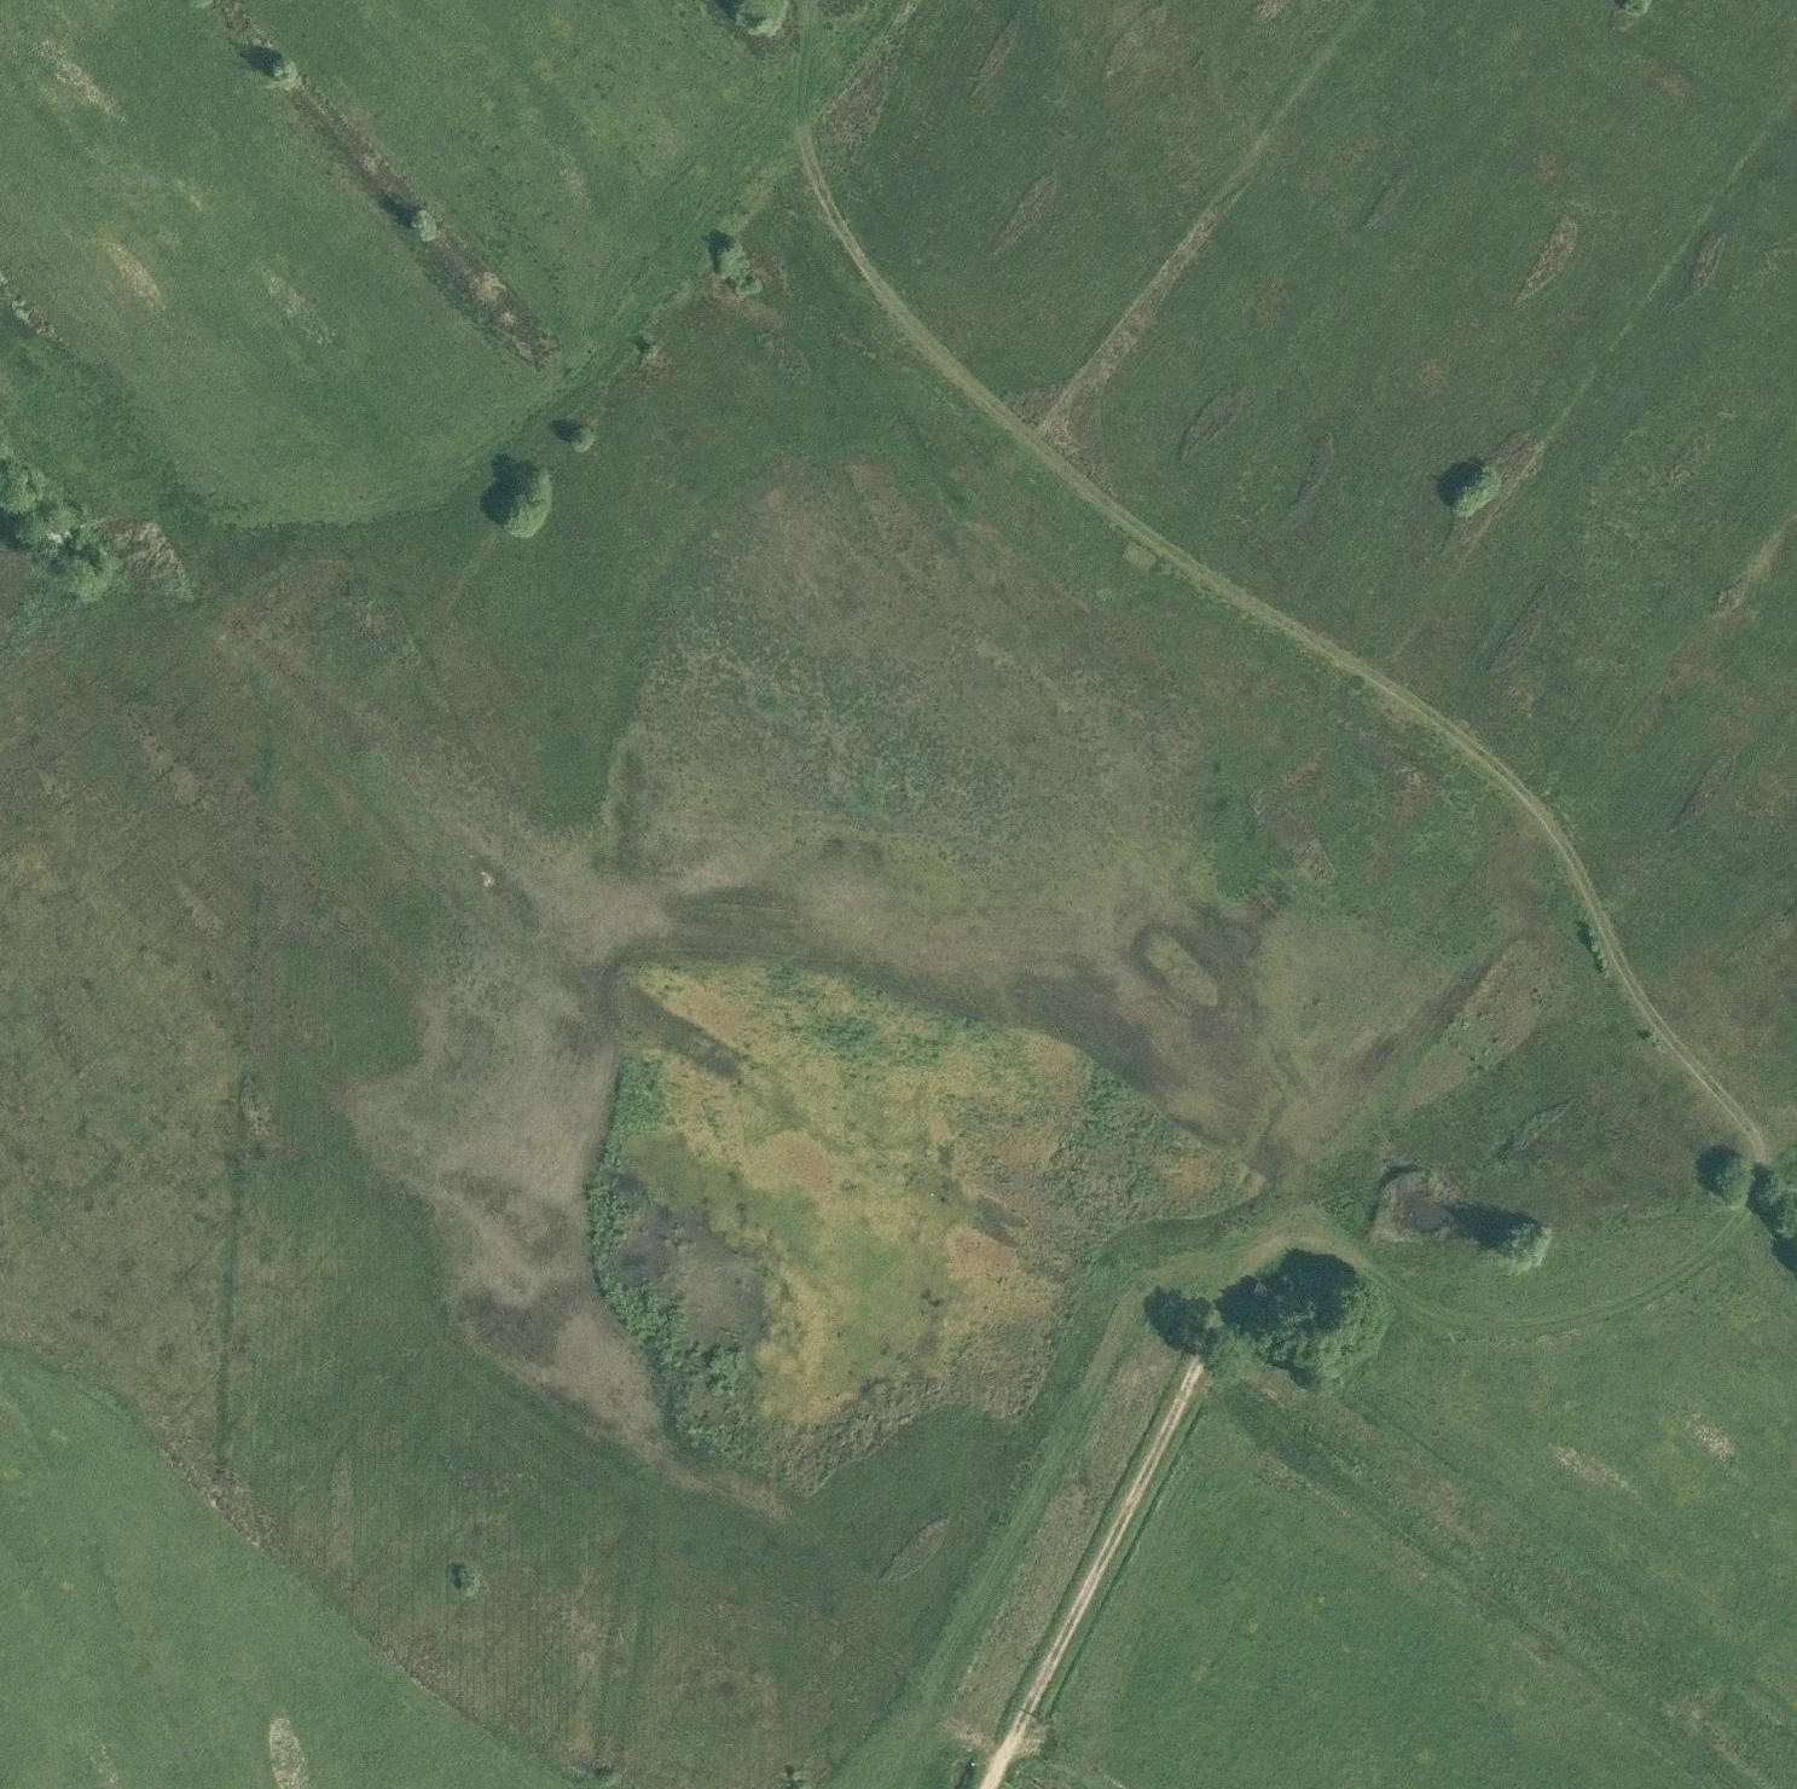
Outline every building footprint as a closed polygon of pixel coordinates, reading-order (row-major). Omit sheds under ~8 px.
[(1254,1291),(1266,1299),(1273,1288),(1260,1280),(1254,1291)]
